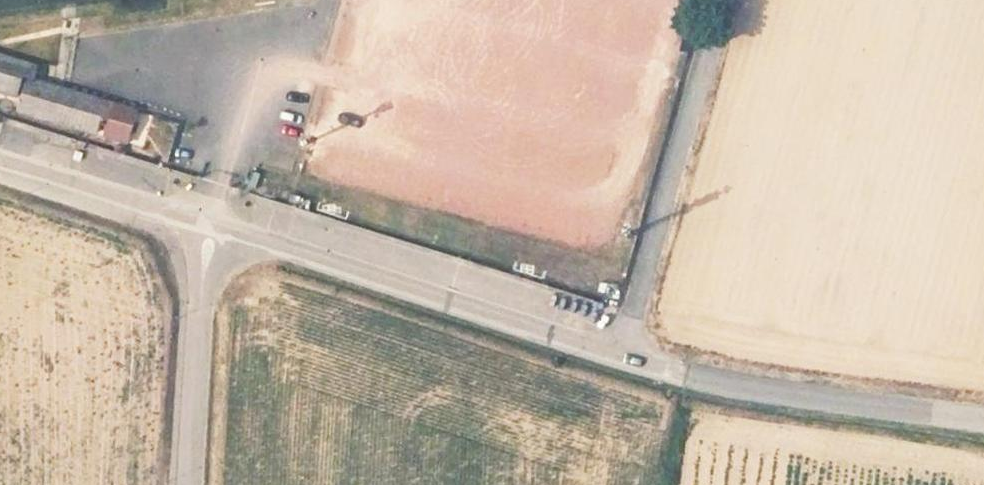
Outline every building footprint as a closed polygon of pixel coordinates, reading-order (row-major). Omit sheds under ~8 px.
[(33,63),(0,53),(0,93),(13,97),(20,76),(29,79),(33,63)] [(111,105),(29,79),(18,111),(95,135),(100,119),(106,121),(111,105)] [(137,112),(113,105),(105,136),(128,142),(137,112)] [(25,155),(33,134),(3,123),(0,132),(0,145),(25,155)]
